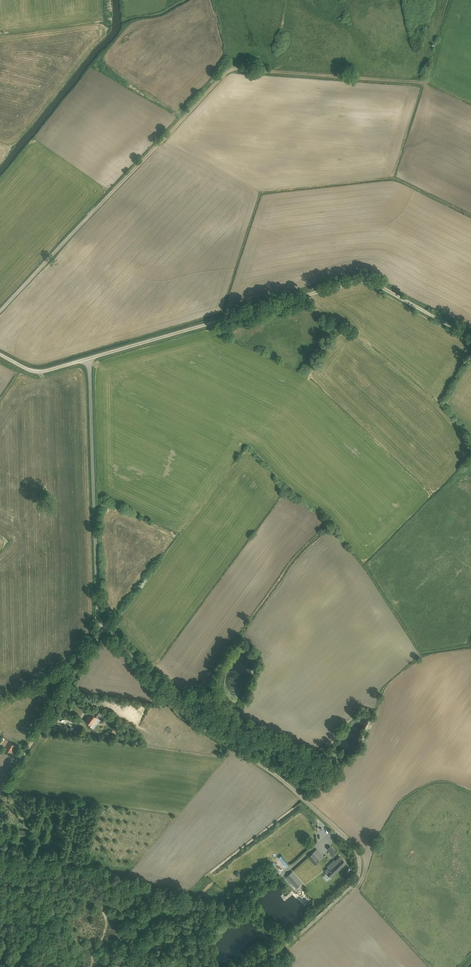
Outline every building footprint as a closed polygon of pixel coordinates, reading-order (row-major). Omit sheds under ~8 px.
[(58,679),(53,685),(58,688),(62,682),(58,679)] [(99,712),(96,716),(102,721),(105,716),(99,712)] [(90,714),(85,722),(94,729),(100,721),(90,714)] [(12,729),(10,732),(16,737),(18,734),(12,729)] [(0,745),(0,747),(13,754),(18,747),(3,739),(0,745)] [(17,830),(16,837),(29,840),(30,833),(17,830)] [(317,849),(308,858),(315,865),(324,857),(317,849)] [(339,857),(324,870),(332,878),(346,864),(339,857)] [(292,872),(286,877),(295,888),(302,883),(292,872)]
